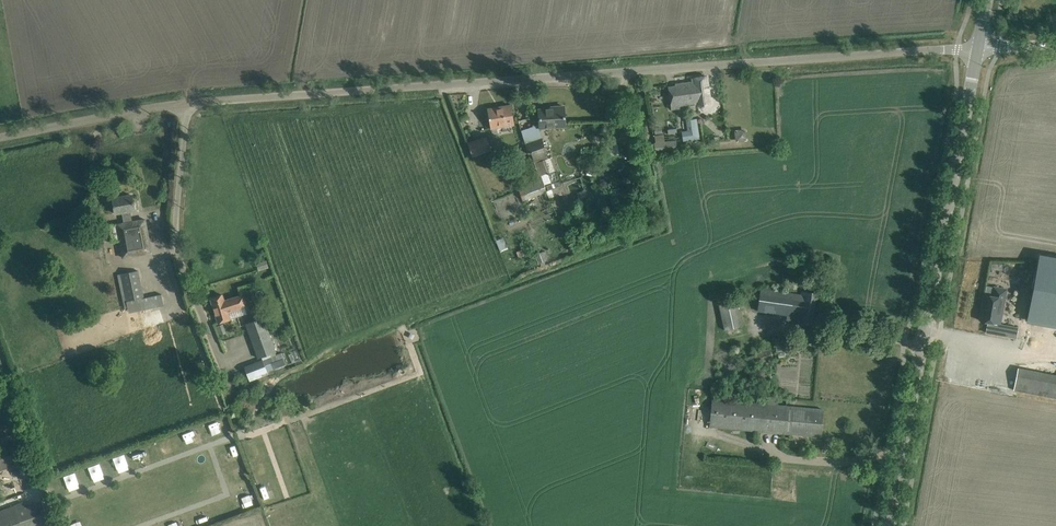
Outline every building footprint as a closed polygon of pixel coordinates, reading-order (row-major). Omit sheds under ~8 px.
[(668,87),(670,98),(671,109),(696,106),(697,107),(711,105),(707,76),(692,78),(692,82),(675,84),(675,86),(668,87)] [(487,109),(489,120),(491,128),(514,124),(511,105),(487,109)] [(540,128),(565,126),(565,117),(564,106),(551,107),(552,109),(539,110),(540,128)] [(683,141),(698,139),(695,119),(687,120),(688,131),(682,131),(683,141)] [(526,141),(542,136),(539,124),(522,128),(526,141)] [(654,133),(655,152),(675,151),(674,140),(664,141),(663,132),(654,133)] [(487,137),(469,142),(473,156),(491,150),(487,137)] [(542,138),(526,144),(529,153),(531,160),(534,160),(548,155),(542,139),(542,138)] [(540,175),(555,170),(551,157),(535,163),(540,175)] [(541,178),(528,182),(527,179),(520,181),(521,185),(518,186),(523,200),(546,191),(541,178)] [(132,195),(112,198),(115,213),(122,212),(124,223),(117,224),(120,240),(123,258),(151,252),(145,219),(132,221),(130,211),(135,210),(132,195)] [(504,237),(496,240),(501,251),(508,247),(504,237)] [(543,251),(535,254),(539,263),(540,263),(544,261),(547,260),(543,251)] [(1023,319),(1055,326),(1055,259),(1035,255),(1023,319)] [(141,299),(145,298),(139,271),(121,274),(126,301),(127,300),(129,313),(144,310),(141,299)] [(985,295),(980,320),(988,322),(986,333),(1016,338),(1018,327),(996,323),(999,307),(1003,308),(1006,289),(994,287),(992,296),(985,295)] [(786,320),(801,322),(812,324),(816,293),(802,291),(801,294),(760,288),(757,310),(787,314),(786,320)] [(211,298),(219,323),(231,320),(229,313),(245,307),(241,295),(224,300),(222,294),(211,298)] [(737,299),(719,303),(724,330),(728,329),(729,335),(738,333),(737,327),(743,326),(737,299)] [(263,360),(245,367),(249,379),(268,372),(267,371),(276,368),(276,367),(285,364),(282,353),(276,355),(272,356),(271,353),(276,351),(265,317),(246,324),(258,358),(262,356),(263,360)] [(775,339),(777,352),(792,350),(791,344),(785,345),(784,337),(775,339)] [(769,349),(745,358),(749,367),(772,357),(769,349)] [(1055,398),(1055,375),(1018,368),(1014,390),(1055,398)] [(823,409),(812,408),(787,406),(788,400),(768,399),(767,404),(712,399),(709,426),(821,437),(823,409)] [(17,464),(9,443),(0,447),(0,471),(17,464)] [(23,503),(0,511),(0,525),(51,525),(42,500),(25,507),(23,503)]
